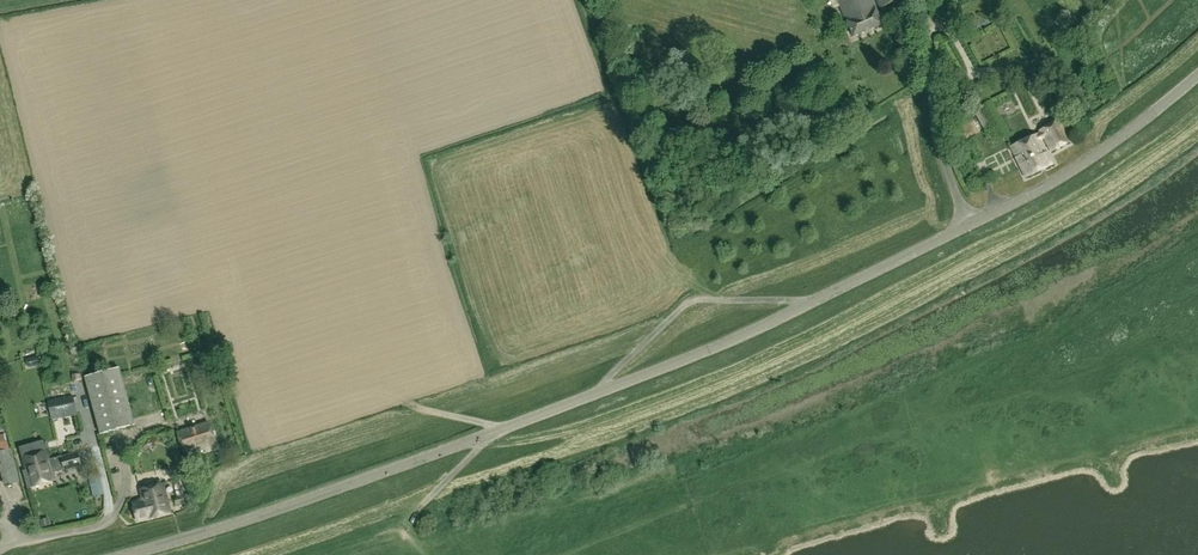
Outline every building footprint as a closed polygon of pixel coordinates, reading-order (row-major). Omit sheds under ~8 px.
[(871,0),(838,0),(854,37),(882,25),(871,0)] [(879,9),(898,0),(876,0),(879,9)] [(1059,120),(1039,131),(1051,153),(1070,142),(1059,120)] [(971,141),(984,136),(981,127),(968,132),(971,141)] [(1025,178),(1052,165),(1038,135),(1010,148),(1025,178)] [(26,360),(27,365),(39,362),(37,357),(26,360)] [(135,426),(120,370),(120,368),(85,378),(101,435),(135,426)] [(80,373),(71,376),(73,382),(82,379),(80,373)] [(73,395),(48,401),(52,421),(72,416),(76,436),(82,435),(73,395)] [(210,424),(178,434),(183,453),(215,442),(210,424)] [(6,434),(0,435),(0,465),(4,486),(19,483),(11,448),(9,448),(6,434)] [(171,441),(169,434),(162,436),(163,441),(167,443),(171,441)] [(47,450),(22,458),(25,470),(23,471),(28,488),(55,480),(53,472),(64,469),(65,471),(82,466),(78,452),(61,456),(62,461),(51,464),(47,450)] [(102,483),(90,485),(94,500),(105,497),(102,483)] [(172,512),(165,487),(164,483),(141,489),(144,500),(133,503),(138,521),(172,512)] [(183,494),(180,483),(174,485),(177,496),(183,494)] [(183,495),(174,498),(176,505),(185,502),(183,495)] [(44,528),(50,526),(48,520),(42,522),(44,528)]
